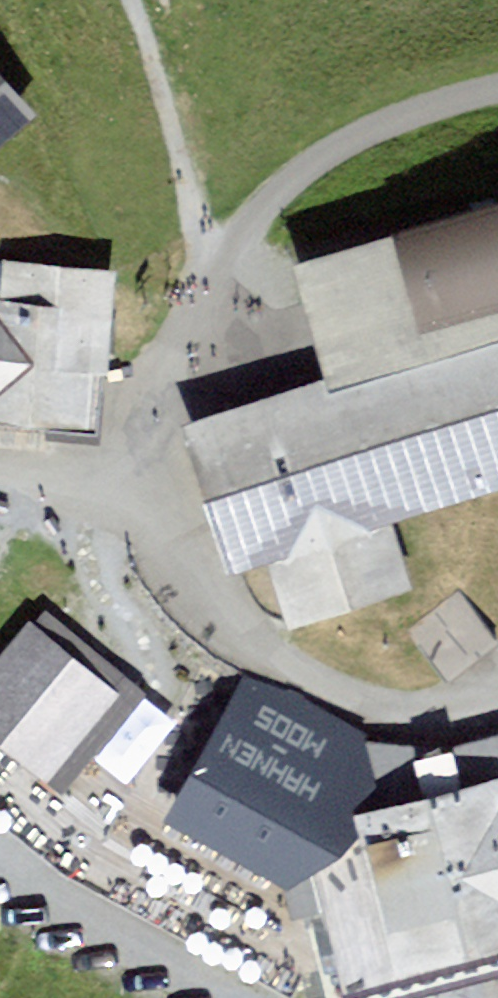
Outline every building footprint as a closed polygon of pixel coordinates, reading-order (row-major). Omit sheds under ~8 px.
[(17,111),(0,91),(0,125),(17,111)] [(350,378),(459,345),(458,341),(497,328),(497,315),(493,300),(497,298),(497,202),(313,258),(334,325),(350,378)] [(0,267),(0,422),(95,432),(110,278),(0,267)] [(238,560),(273,549),(293,612),(401,577),(380,513),(497,475),(497,328),(458,341),(459,345),(350,378),(196,429),(238,560)] [(497,638),(460,591),(408,632),(445,679),(497,638)] [(20,697),(16,727),(29,755),(55,771),(86,771),(111,754),(124,726),(119,695),(99,672),(69,664),(39,673),(20,697)] [(363,743),(251,681),(179,813),(282,871),(293,913),(326,905),(329,918),(347,991),(496,954),(497,961),(497,736),(448,749),(363,743)] [(72,791),(0,739),(0,740),(0,812),(37,839),(72,791)]
